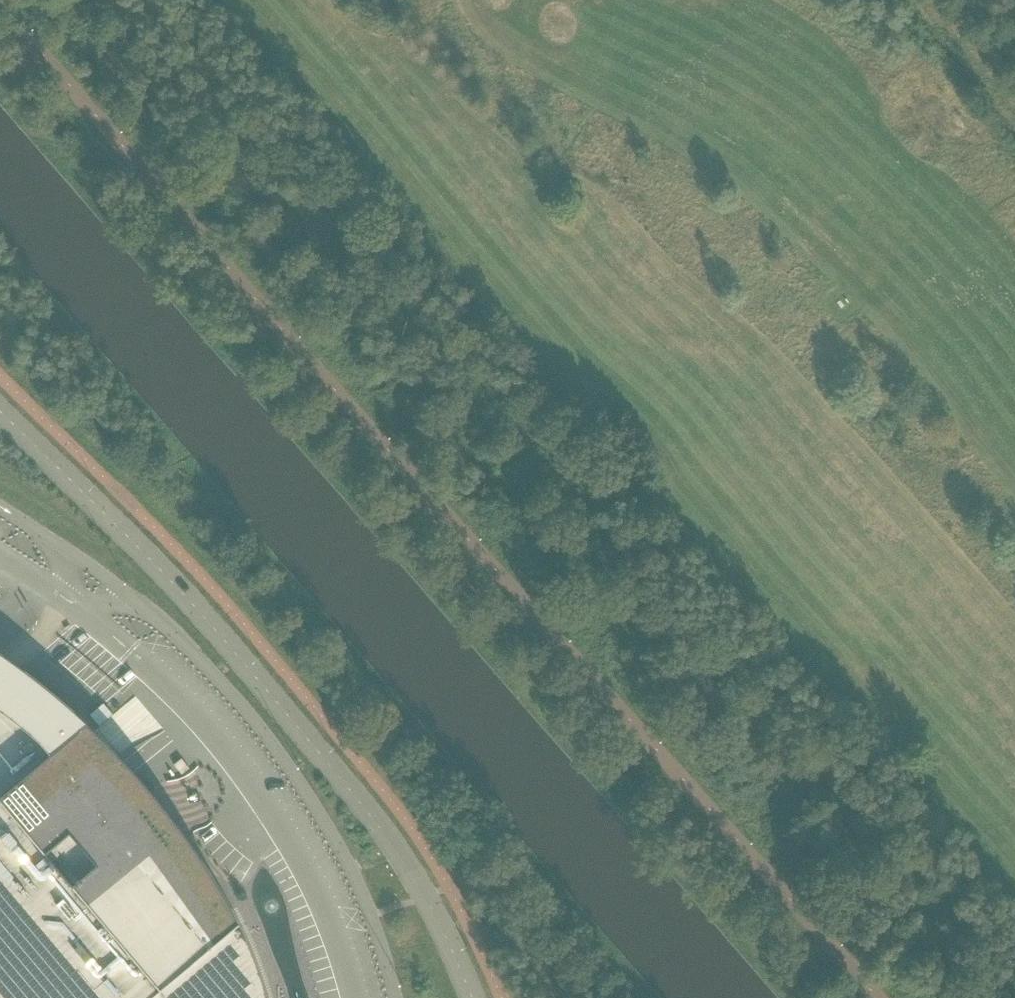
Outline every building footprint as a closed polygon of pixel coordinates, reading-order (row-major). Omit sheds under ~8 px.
[(88,724),(85,721),(75,712),(72,709),(69,706),(66,704),(62,701),(59,698),(55,695),(52,692),(49,689),(45,687),(42,684),(38,681),(35,679),(31,676),(28,673),(24,670),(21,668),(0,653),(0,798),(88,724)] [(265,987),(259,967),(251,948),(243,929),(234,911),(234,910),(232,906),(228,900),(222,890),(217,881),(212,874),(207,866),(202,858),(196,848),(188,837),(184,831),(179,825),(176,821),(171,814),(165,807),(159,800),(154,793),(149,788),(144,781),(137,774),(132,768),(124,759),(122,757),(116,751),(112,747),(109,743),(107,741),(103,738),(100,735),(96,731),(93,728),(90,725),(88,723),(88,724),(0,798),(0,997),(269,997),(265,987)]
